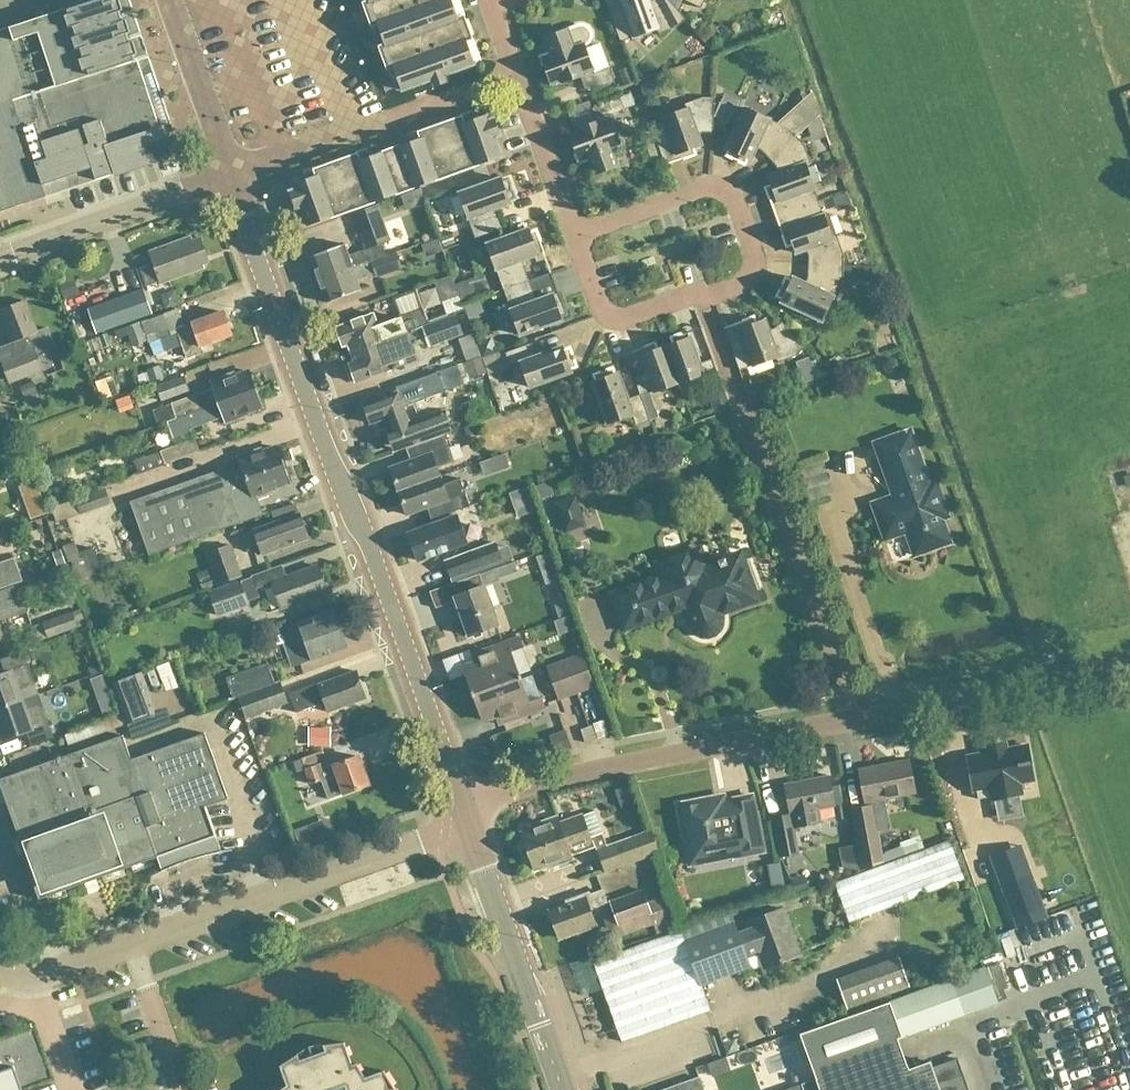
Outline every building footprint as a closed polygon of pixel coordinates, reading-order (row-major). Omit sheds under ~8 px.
[(70,191),(114,176),(152,163),(168,158),(160,132),(158,133),(134,61),(132,62),(111,0),(100,0),(0,34),(0,214),(70,191)] [(386,71),(392,69),(401,92),(410,89),(410,90),(431,82),(433,88),(445,84),(443,78),(463,70),(472,66),(464,42),(469,40),(455,0),(361,0),(386,71)] [(657,36),(675,29),(684,21),(665,0),(661,0),(656,4),(649,7),(646,0),(605,0),(603,1),(619,44),(655,31),(657,36)] [(681,1),(699,10),(704,0),(681,0),(681,1)] [(566,31),(544,39),(550,57),(540,61),(549,86),(559,83),(560,85),(581,77),(586,93),(613,83),(608,70),(593,75),(583,47),(587,44),(589,39),(589,34),(585,30),(581,28),(576,28),(566,32),(566,31)] [(622,71),(617,73),(622,88),(634,83),(626,61),(619,64),(622,71)] [(654,79),(636,85),(643,103),(661,97),(654,79)] [(578,133),(568,137),(577,162),(587,158),(593,176),(615,168),(609,150),(619,147),(608,117),(623,112),(618,98),(592,108),(598,123),(577,131),(578,133)] [(648,124),(663,167),(693,157),(691,150),(700,147),(695,134),(702,131),(711,131),(713,100),(701,99),(683,106),(684,111),(648,124)] [(772,160),(795,139),(787,131),(743,110),(724,150),(728,152),(725,157),(743,166),(745,160),(749,162),(756,146),(762,149),(772,160)] [(498,137),(492,120),(487,122),(485,117),(484,118),(481,112),(290,180),(293,186),(291,187),(293,192),(287,193),(294,211),(299,209),(305,228),(500,158),(493,139),(498,137)] [(795,139),(772,160),(777,166),(780,174),(767,179),(770,188),(764,190),(774,219),(817,204),(804,167),(809,165),(802,147),(795,139)] [(500,183),(499,180),(457,195),(473,241),(499,232),(492,211),(508,205),(507,202),(513,200),(506,181),(500,183)] [(402,215),(418,216),(419,204),(403,203),(402,215)] [(817,204),(774,219),(785,248),(791,246),(794,255),(808,250),(810,258),(810,266),(841,267),(842,256),(835,238),(830,240),(817,204)] [(316,282),(384,257),(379,245),(387,242),(374,206),(350,214),(363,251),(345,257),(341,246),(307,258),(316,282)] [(502,292),(528,282),(520,262),(542,254),(534,232),(528,234),(527,231),(485,246),(502,292)] [(733,232),(719,240),(737,270),(751,262),(733,232)] [(150,266),(137,271),(144,289),(157,284),(158,286),(202,270),(201,267),(207,264),(198,240),(190,243),(189,238),(146,254),(150,266)] [(393,253),(384,257),(316,282),(324,304),(358,292),(355,283),(372,277),(374,281),(400,272),(393,253)] [(841,267),(810,266),(809,281),(806,287),(791,280),(790,283),(784,280),(775,298),(781,301),(780,304),(820,323),(841,278),(841,267)] [(873,269),(845,267),(844,282),(879,282),(873,269)] [(454,298),(447,279),(432,284),(438,303),(454,298)] [(535,302),(528,282),(502,292),(518,337),(560,322),(559,319),(565,316),(557,294),(535,302)] [(164,288),(148,291),(151,312),(167,309),(164,288)] [(95,335),(151,315),(142,291),(86,311),(95,335)] [(392,302),(399,320),(376,328),(372,316),(333,330),(340,349),(345,347),(348,354),(425,326),(420,312),(419,312),(413,295),(392,302)] [(0,348),(0,369),(7,386),(42,373),(35,355),(53,348),(46,329),(35,333),(23,302),(0,311),(0,322),(9,345),(0,348)] [(182,328),(180,324),(175,310),(139,324),(145,338),(153,335),(155,341),(175,333),(184,359),(200,353),(198,348),(229,337),(221,314),(182,328)] [(425,326),(348,354),(348,355),(340,359),(349,384),(352,382),(353,384),(415,362),(410,348),(425,343),(427,348),(461,336),(454,317),(425,327),(425,326)] [(751,319),(722,330),(738,372),(774,359),(776,364),(794,358),(803,350),(782,326),(775,333),(768,335),(763,322),(754,325),(751,319)] [(663,349),(677,385),(701,377),(701,376),(714,371),(710,361),(697,365),(686,333),(669,339),(672,346),(663,349)] [(490,338),(474,345),(480,360),(496,354),(490,338)] [(574,368),(568,350),(562,352),(560,349),(534,358),(529,345),(503,355),(508,368),(519,364),(528,389),(570,374),(568,371),(574,368)] [(648,383),(635,388),(648,423),(655,420),(647,395),(652,393),(652,394),(677,385),(663,349),(655,351),(653,345),(636,351),(648,383)] [(839,369),(832,359),(821,367),(828,376),(839,369)] [(461,366),(467,382),(483,376),(478,360),(461,366)] [(794,365),(801,387),(826,377),(813,363),(808,364),(806,360),(794,365)] [(648,423),(635,388),(638,397),(626,401),(616,375),(613,376),(610,370),(592,377),(594,383),(591,384),(606,426),(631,417),(635,428),(648,423)] [(174,420),(252,391),(246,374),(233,379),(231,375),(208,384),(210,390),(168,406),(174,420)] [(383,434),(391,455),(410,448),(425,443),(442,437),(450,434),(442,412),(407,425),(405,421),(401,409),(445,393),(437,374),(394,389),(396,394),(362,407),(362,408),(359,412),(362,423),(368,424),(369,425),(374,423),(377,432),(386,428),(387,433),(383,434)] [(182,378),(155,388),(160,402),(187,393),(182,378)] [(252,391),(174,420),(165,424),(172,443),(190,436),(188,431),(221,419),(224,426),(247,417),(246,414),(259,409),(252,391)] [(870,505),(883,541),(913,530),(921,554),(946,545),(948,540),(941,521),(944,520),(946,515),(934,482),(928,484),(909,431),(873,444),(891,497),(870,505)] [(442,437),(425,443),(410,448),(414,460),(387,470),(396,494),(437,479),(434,470),(452,464),(442,437)] [(192,441),(133,463),(138,475),(196,453),(192,441)] [(236,459),(238,463),(214,472),(224,499),(243,492),(242,490),(247,489),(251,501),(252,501),(275,493),(274,490),(287,485),(274,449),(261,454),(259,450),(236,459)] [(59,468),(48,471),(51,480),(62,476),(59,468)] [(34,470),(15,480),(26,503),(46,494),(34,470)] [(224,499),(214,472),(213,472),(214,473),(127,504),(146,557),(258,517),(252,501),(251,501),(247,489),(242,490),(243,492),(224,499)] [(440,487),(437,479),(396,494),(404,517),(431,508),(435,520),(468,508),(458,481),(440,487)] [(547,483),(533,488),(538,502),(552,497),(547,483)] [(103,491),(73,501),(79,517),(109,506),(103,491)] [(583,528),(573,498),(551,505),(562,536),(583,528)] [(272,524),(239,536),(245,553),(258,549),(261,557),(306,541),(293,505),(268,514),(272,524)] [(499,542),(546,535),(542,509),(496,517),(499,542)] [(455,518),(406,536),(416,563),(465,545),(455,518)] [(72,543),(60,548),(66,564),(69,563),(76,584),(93,577),(85,556),(79,559),(72,543)] [(228,547),(205,555),(216,586),(239,578),(228,547)] [(699,556),(676,564),(679,572),(611,597),(623,631),(674,612),(673,609),(688,604),(691,611),(685,614),(691,630),(695,634),(700,637),(707,637),(712,635),(717,631),(719,626),(719,620),(717,615),(755,601),(751,592),(757,590),(747,562),(741,564),(738,556),(723,561),(723,560),(716,562),(716,563),(703,568),(699,556)] [(471,558),(440,569),(446,584),(476,573),(471,558)] [(21,584),(12,559),(0,564),(0,591),(21,584)] [(280,566),(248,578),(249,579),(208,594),(216,617),(246,606),(245,603),(257,599),(254,591),(270,585),(279,611),(326,594),(316,568),(285,579),(280,566)] [(206,571),(195,575),(202,592),(212,588),(206,571)] [(478,576),(428,594),(434,611),(455,604),(467,639),(496,629),(478,576)] [(489,584),(494,604),(505,601),(500,581),(489,584)] [(25,614),(16,588),(0,594),(0,623),(25,614)] [(84,626),(78,609),(30,629),(36,644),(84,626)] [(138,612),(103,623),(105,629),(140,618),(138,612)] [(297,626),(282,631),(295,666),(310,661),(310,662),(346,649),(333,613),(297,626)] [(470,697),(519,679),(518,677),(517,677),(508,654),(521,650),(517,640),(476,655),(479,663),(462,669),(470,694),(469,694),(470,697)] [(20,702),(36,696),(21,654),(0,662),(0,665),(3,675),(0,676),(0,709),(20,702)] [(563,663),(575,695),(592,689),(580,656),(563,663)] [(575,695),(563,663),(546,669),(557,701),(575,695)] [(235,699),(269,687),(264,671),(230,683),(235,699)] [(294,715),(323,705),(326,714),(363,700),(353,673),(317,686),(317,685),(287,696),(294,715)] [(155,716),(140,675),(113,684),(128,725),(155,716)] [(520,681),(519,679),(470,697),(470,699),(472,698),(481,723),(498,717),(501,725),(543,710),(539,700),(526,704),(518,681),(520,681)] [(269,687),(235,699),(243,720),(285,705),(278,684),(269,687)] [(0,709),(0,740),(1,742),(25,734),(30,747),(51,739),(40,707),(24,713),(20,702),(0,709)] [(121,715),(87,728),(63,736),(66,747),(91,739),(125,726),(121,715)] [(601,722),(590,726),(596,742),(607,738),(601,722)] [(307,729),(307,748),(329,748),(329,729),(307,729)] [(569,749),(563,733),(549,738),(554,752),(569,749)] [(0,780),(0,790),(18,839),(16,840),(37,901),(156,859),(161,873),(169,869),(177,866),(192,861),(203,858),(214,855),(220,854),(214,837),(215,837),(204,808),(227,800),(203,735),(130,761),(121,737),(0,780)] [(1031,786),(1024,751),(966,762),(972,797),(974,797),(976,806),(989,803),(990,805),(1020,799),(1018,789),(1031,786)] [(321,752),(299,761),(309,787),(321,783),(328,801),(367,786),(356,758),(328,768),(326,762),(325,763),(321,752)] [(882,865),(873,818),(887,816),(884,800),(914,795),(908,762),(857,771),(864,808),(849,811),(854,838),(859,873),(882,865)] [(788,815),(770,819),(778,859),(797,856),(792,829),(819,824),(818,821),(830,819),(833,816),(832,808),(833,808),(829,789),(827,778),(783,786),(788,815)] [(837,787),(829,789),(833,808),(841,807),(837,787)] [(721,797),(708,799),(676,805),(686,865),(730,858),(731,859),(761,853),(751,797),(722,802),(721,797)] [(589,841),(585,832),(580,816),(579,817),(558,824),(555,818),(531,826),(533,830),(520,835),(533,871),(546,866),(548,870),(570,862),(568,855),(589,847),(593,845),(597,852),(596,852),(604,873),(656,854),(648,833),(604,849),(600,837),(589,841)] [(298,849),(311,845),(323,841),(318,828),(307,832),(294,837),(298,849)] [(963,881),(948,842),(832,885),(847,924),(963,881)] [(888,861),(902,857),(899,848),(885,853),(888,861)] [(1046,918),(1027,868),(997,880),(1015,930),(1046,918)] [(804,876),(788,881),(793,895),(808,890),(804,876)] [(670,898),(646,906),(641,892),(608,903),(613,918),(603,922),(609,941),(652,926),(655,935),(680,926),(670,898)] [(565,907),(548,912),(557,940),(593,928),(587,912),(605,906),(600,893),(587,897),(587,896),(565,903),(565,907)] [(749,934),(744,936),(738,938),(733,924),(731,916),(679,931),(679,932),(590,965),(619,1044),(709,1011),(700,987),(750,968),(745,954),(750,952),(755,950),(763,970),(798,956),(781,911),(746,924),(749,934)] [(847,1013),(909,991),(897,960),(836,982),(847,1013)] [(984,968),(951,980),(888,1004),(901,1040),(965,1016),(998,1004),(984,968)] [(813,1083),(800,1088),(801,1089),(938,1089),(929,1065),(906,1073),(899,1053),(883,1007),(797,1037),(813,1083)] [(381,1072),(363,1079),(354,1065),(350,1067),(342,1044),(320,1047),(324,1053),(298,1062),(296,1056),(277,1067),(285,1088),(281,1089),(394,1089),(381,1072)] [(726,1076),(752,1066),(746,1052),(721,1062),(726,1076)] [(11,1067),(0,1071),(0,1089),(19,1089),(11,1067)] [(698,1080),(670,1089),(702,1089),(698,1080)]
